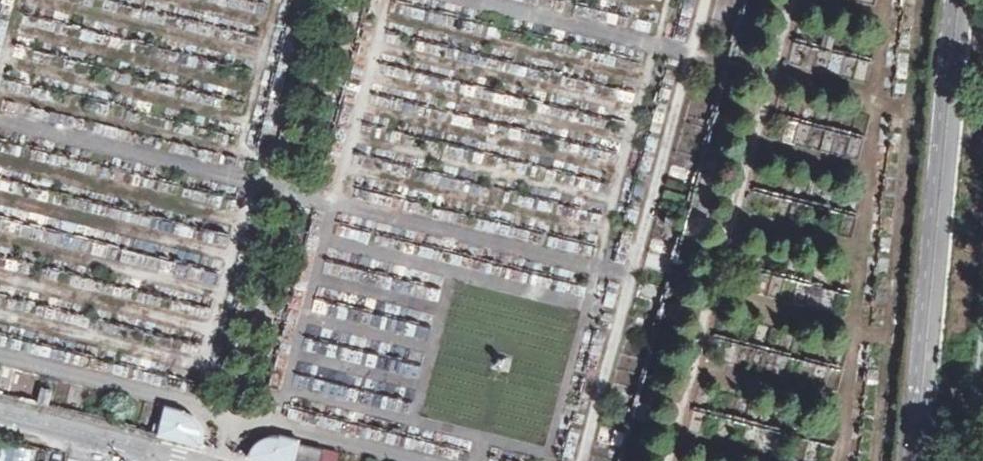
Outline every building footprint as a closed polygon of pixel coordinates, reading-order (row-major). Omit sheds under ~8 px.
[(737,363),(739,344),(725,343),(723,361),(737,363)] [(185,412),(166,408),(159,435),(204,447),(204,445),(193,442),(192,433),(187,425),(182,422),(185,412)] [(248,456),(248,459),(256,460),(323,460),(326,451),(300,444),(300,441),(280,436),(277,447),(270,447),(264,451),(259,458),(248,456)] [(35,451),(0,445),(0,460),(33,460),(35,451)]
